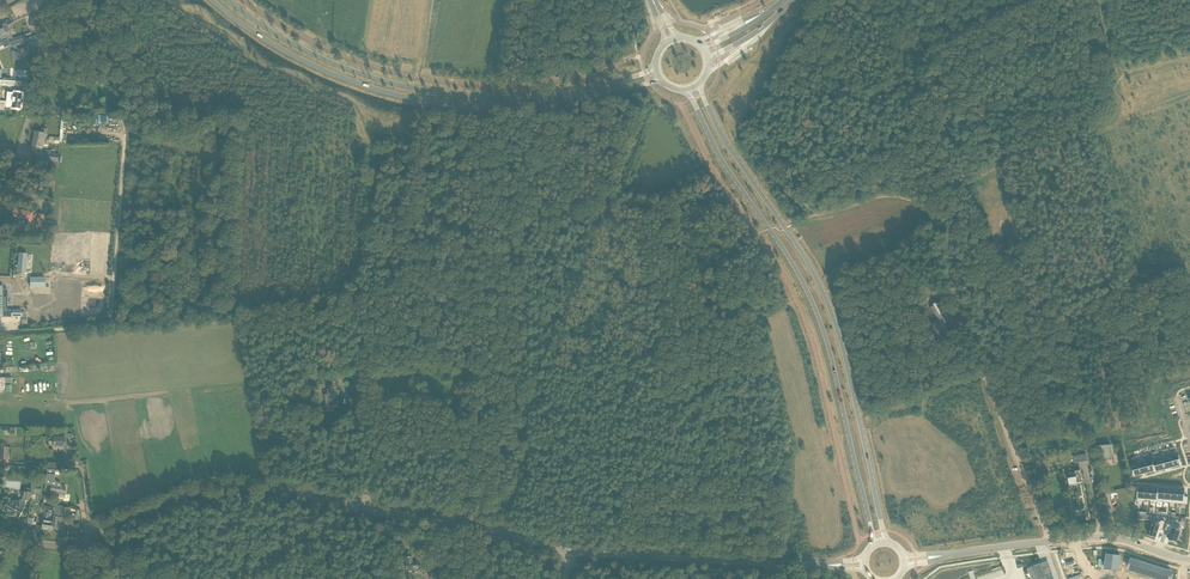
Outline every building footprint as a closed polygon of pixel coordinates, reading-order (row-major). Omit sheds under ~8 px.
[(38,27),(40,18),(31,16),(29,25),(38,27)] [(10,31),(6,23),(0,25),(0,34),(3,40),(8,38),(9,40),(10,43),(26,38),(25,35),(13,38),(10,31)] [(11,47),(27,41),(26,38),(10,43),(11,47)] [(6,100),(6,106),(8,106),(8,107),(14,108),(16,108),(19,108),(20,109),(22,94),(20,94),(14,93),(13,97),(9,97),(8,100),(6,100)] [(48,130),(42,128),(41,133),(35,132),(32,144),(42,147),(44,139),(46,140),(48,130)] [(52,154),(52,151),(44,150),(44,153),(33,151),(32,158),(58,161),(59,155),(52,154)] [(15,208),(13,216),(26,219),(25,226),(26,226),(28,227),(28,226),(30,227),(31,220),(34,221),(35,216),(32,215),(33,213),(15,208)] [(44,227),(46,216),(39,214),(36,225),(44,227)] [(17,268),(17,271),(25,272),(26,254),(21,253),(19,253),(17,268)] [(44,288),(45,288),(45,277),(36,277),(30,278),(30,288),(44,288)] [(4,378),(4,377),(0,377),(0,393),(5,393),(5,383),(12,383),(12,378),(4,378)] [(337,397),(336,387),(332,387),(332,388),(327,389),(328,399),(325,399),(325,405),(333,404),(333,406),(338,406),(337,397)] [(70,438),(70,435),(66,435),(66,437),(54,437),(53,446),(65,446),(70,446),(70,438)] [(1110,443),(1096,445),(1099,462),(1113,459),(1110,443)] [(5,447),(0,446),(0,460),(7,461),(8,447),(5,447)] [(1170,453),(1166,455),(1166,456),(1169,469),(1174,467),(1170,453)] [(1171,453),(1170,453),(1174,467),(1181,465),(1178,453),(1172,455),(1171,453)] [(1075,464),(1087,461),(1086,454),(1073,456),(1075,464)] [(1161,456),(1156,457),(1156,459),(1159,471),(1164,470),(1161,456)] [(1162,456),(1161,456),(1164,470),(1169,469),(1166,456),(1162,457),(1162,456)] [(1152,459),(1151,459),(1154,471),(1155,471),(1155,472),(1159,471),(1156,459),(1152,460),(1152,459)] [(62,471),(63,465),(48,463),(47,473),(45,484),(52,485),(51,492),(59,493),(59,497),(65,498),(66,490),(65,490),(65,487),(61,486),(61,485),(61,484),(60,484),(60,483),(59,483),(56,482),(55,481),(54,480),(54,479),(54,475),(55,475),(56,470),(62,471)] [(1137,464),(1131,466),(1134,477),(1140,475),(1137,464)] [(1081,474),(1080,469),(1080,471),(1067,473),(1068,473),(1069,479),(1070,479),(1070,478),(1073,483),(1082,482),(1082,483),(1083,483),(1082,478),(1083,478),(1082,477),(1081,477),(1081,476),(1082,475),(1082,474),(1081,474)] [(1138,487),(1137,501),(1144,502),(1145,488),(1138,487)] [(1178,489),(1176,504),(1187,505),(1188,497),(1184,497),(1185,490),(1178,489)] [(23,491),(22,500),(26,501),(30,501),(32,492),(23,491)] [(5,506),(3,511),(3,510),(8,513),(8,515),(14,516),(19,518),(18,519),(19,519),(23,511),(25,506),(26,501),(22,500),(21,500),(20,502),(15,501),(10,499),(10,498),(5,506)] [(54,516),(52,530),(52,528),(55,528),(55,529),(60,530),(61,517),(59,517),(60,514),(62,515),(67,516),(68,508),(63,507),(63,506),(55,505),(54,516)] [(44,512),(42,529),(52,530),(54,516),(53,522),(48,521),(50,513),(44,512)] [(1150,531),(1148,535),(1156,537),(1158,530),(1162,531),(1165,522),(1161,520),(1160,522),(1153,520),(1151,527),(1150,526),(1149,531),(1150,531)] [(1167,524),(1165,530),(1168,531),(1171,533),(1169,540),(1176,543),(1178,539),(1180,535),(1179,535),(1181,528),(1170,524),(1170,525),(1167,524)] [(1106,555),(1105,568),(1119,570),(1120,556),(1107,555),(1106,555)] [(412,562),(405,563),(406,569),(406,570),(407,570),(415,569),(415,571),(422,570),(422,566),(422,560),(416,560),(416,562),(413,562),(412,562)] [(1132,560),(1129,570),(1138,573),(1141,562),(1132,560)] [(1141,562),(1138,573),(1144,574),(1147,564),(1141,562)] [(1028,568),(1029,571),(1030,574),(1031,576),(1032,578),(1040,578),(1041,578),(1043,578),(1047,578),(1046,575),(1052,573),(1050,566),(1049,567),(1043,569),(1043,568),(1041,563),(1039,564),(1037,565),(1036,565),(1031,567),(1028,568)] [(1156,567),(1153,577),(1158,578),(1161,569),(1156,567)] [(433,577),(440,576),(439,568),(435,569),(428,570),(429,578),(433,578),(433,577)] [(1158,578),(1168,578),(1170,572),(1161,569),(1158,578)]
